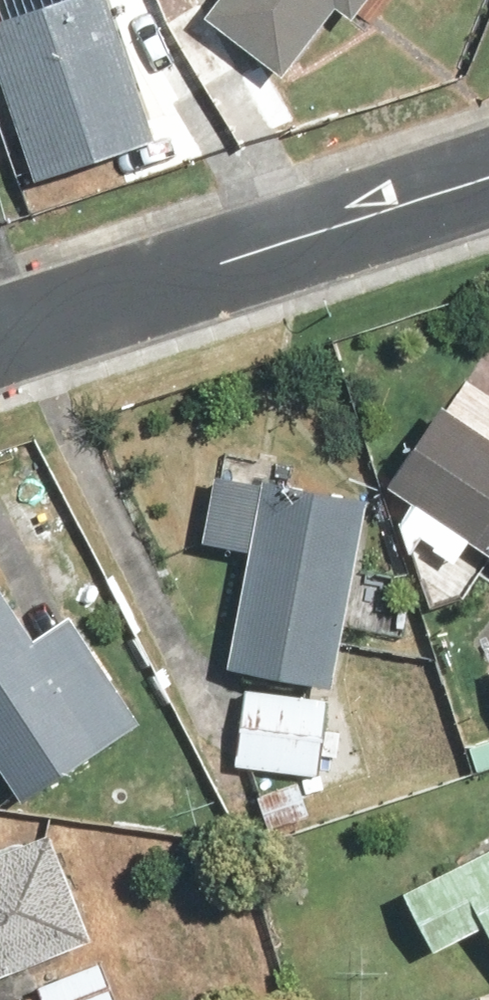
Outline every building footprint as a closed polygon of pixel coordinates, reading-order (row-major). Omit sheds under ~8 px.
[(0,28),(0,47),(47,185),(169,144),(120,0),(86,0),(0,28)] [(220,20),(295,79),(348,10),(364,22),(381,0),(235,0),(220,20)] [(210,6),(144,43),(183,111),(251,72),(210,6)] [(401,483),(488,543),(488,421),(458,400),(401,483)] [(384,497),(224,467),(210,539),(261,549),(239,664),(348,685),(384,497)] [(31,799),(149,725),(80,616),(44,638),(0,568),(0,750),(31,799)] [(340,703),(248,697),(243,768),(335,775),(340,703)] [(475,743),(485,776),(488,774),(488,739),(475,743)] [(105,938),(64,833),(0,858),(0,979),(105,938)] [(416,890),(448,953),(488,932),(488,853),(416,890)] [(45,989),(50,999),(125,999),(109,962),(45,989)]
